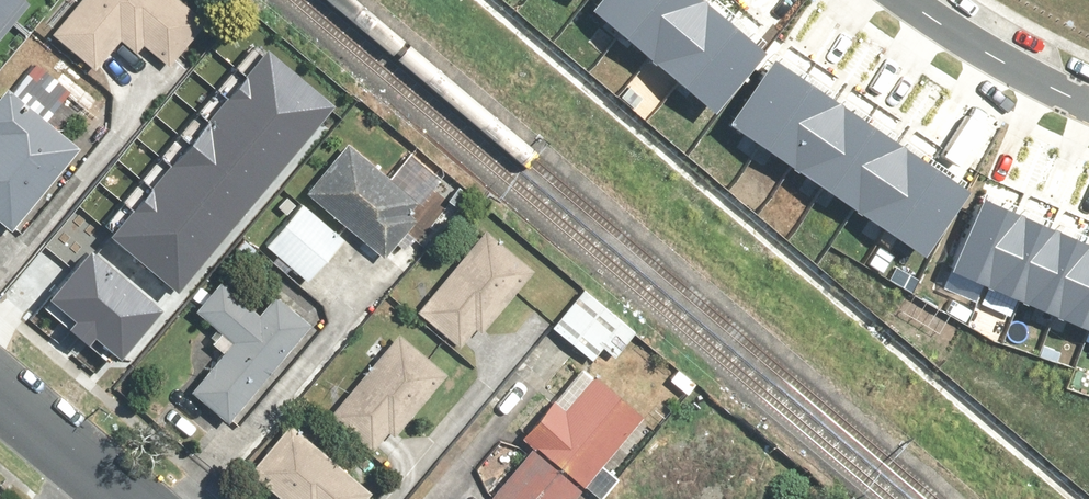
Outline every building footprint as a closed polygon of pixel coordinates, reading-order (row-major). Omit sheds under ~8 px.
[(46,35),(93,73),(120,41),(162,75),(203,26),(171,0),(75,0),(46,35)] [(587,2),(618,27),(640,0),(588,0),(587,2)] [(618,27),(649,52),(692,0),(640,0),(618,27)] [(649,52),(681,78),(732,14),(715,0),(692,0),(649,52)] [(732,14),(681,78),(712,103),(764,40),(732,14)] [(329,97),(261,40),(106,224),(174,281),(329,97)] [(765,142),(809,76),(771,50),(727,116),(765,142)] [(803,168),(848,102),(809,76),(765,142),(803,168)] [(6,236),(76,151),(2,89),(0,91),(0,232),(6,236)] [(842,193),(886,127),(848,102),(803,168),(842,193)] [(880,219),(925,153),(886,127),(842,193),(880,219)] [(345,142),(301,195),(378,259),(422,206),(345,142)] [(919,244),(963,179),(925,153),(880,219),(919,244)] [(974,189),(943,259),(979,275),(1010,205),(974,189)] [(295,203),(261,243),(308,282),(341,241),(295,203)] [(1010,205),(979,275),(1015,291),(1046,222),(1010,205)] [(1046,222),(1015,291),(1052,307),(1083,238),(1046,222)] [(483,231),(415,313),(464,353),(532,271),(483,231)] [(1052,307),(1088,323),(1088,321),(1088,240),(1083,238),(1052,307)] [(89,245),(50,290),(71,309),(63,318),(109,357),(155,302),(89,245)] [(182,396),(221,428),(309,321),(272,291),(253,315),(218,286),(189,322),(222,348),(182,396)] [(579,290),(524,357),(552,380),(573,355),(588,367),(600,353),(611,362),(633,335),(579,290)] [(395,336),(327,417),(378,459),(446,378),(395,336)] [(635,420),(575,370),(518,438),(531,448),(489,498),(569,498),(635,420)] [(243,472),(276,498),(364,498),(368,494),(283,424),(243,472)] [(606,498),(649,498),(624,478),(606,498)]
